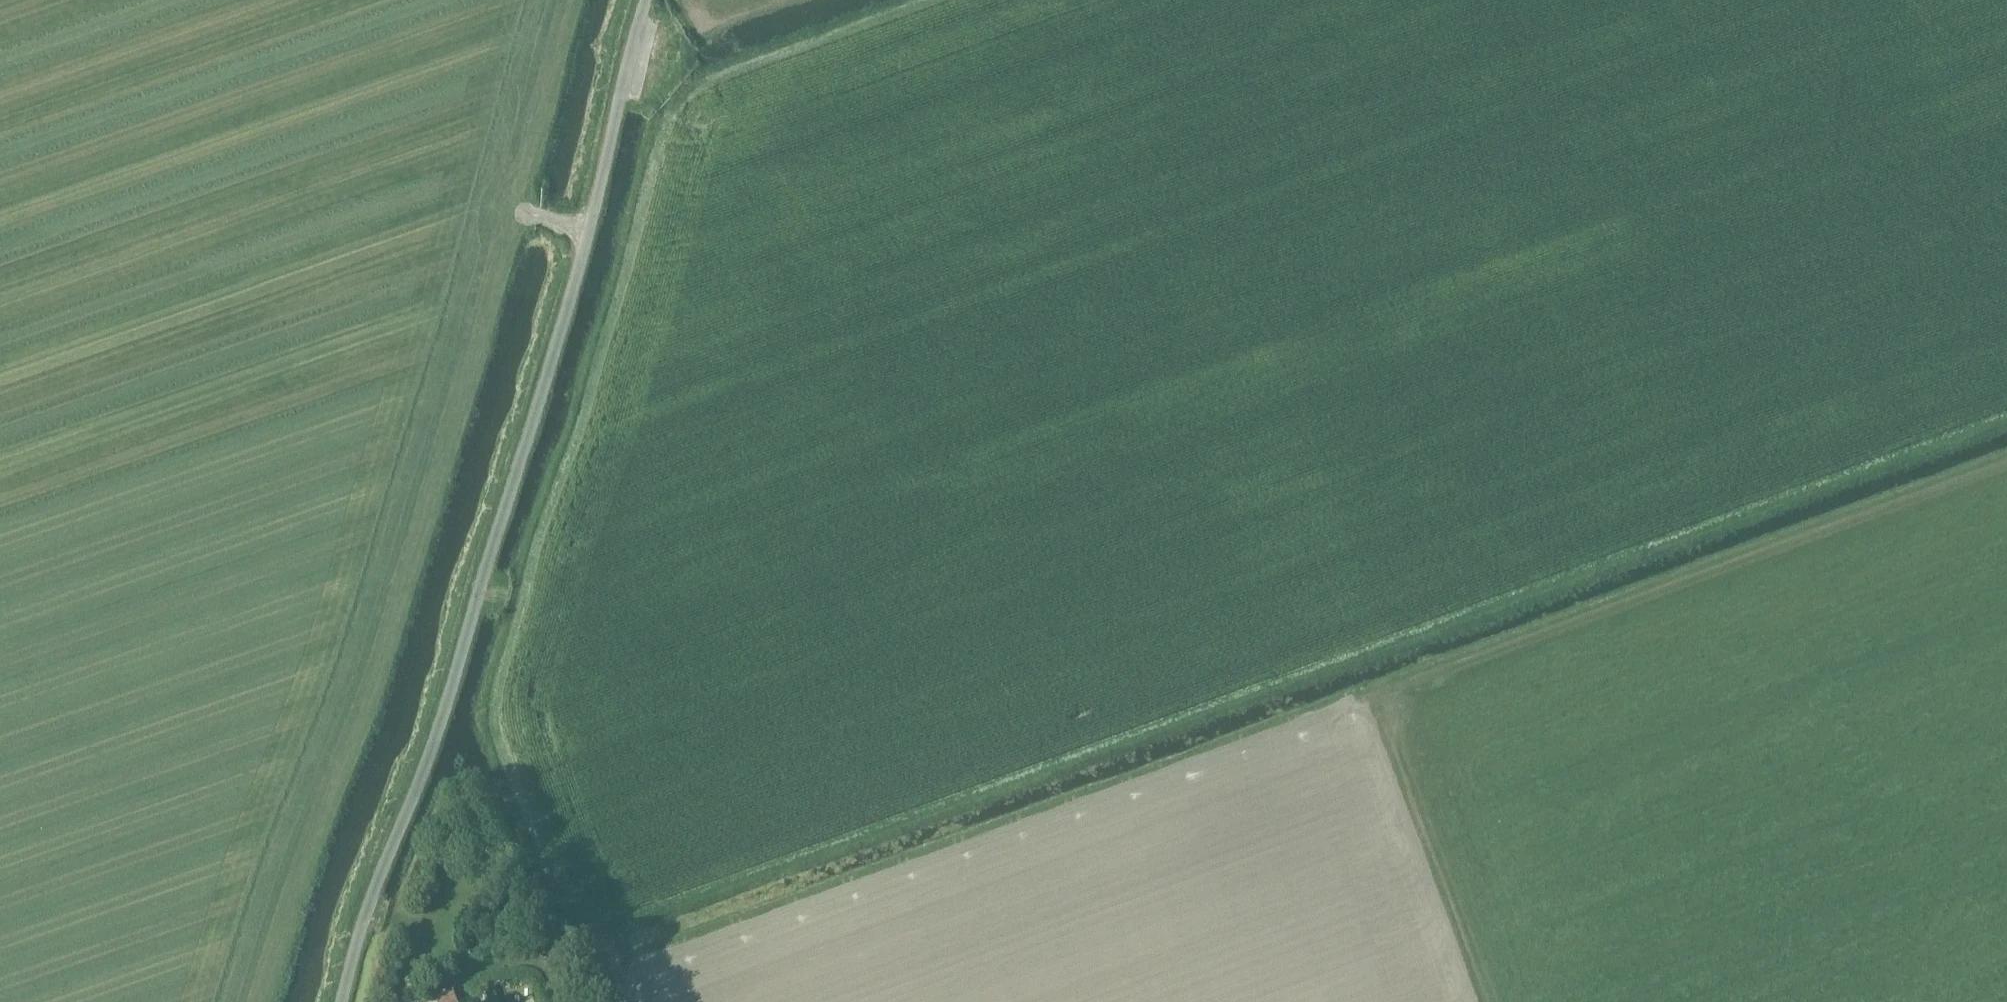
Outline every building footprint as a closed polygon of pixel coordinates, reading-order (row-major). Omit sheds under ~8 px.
[(436,1001),(457,1001),(454,994),(436,1000),(436,1001)]
